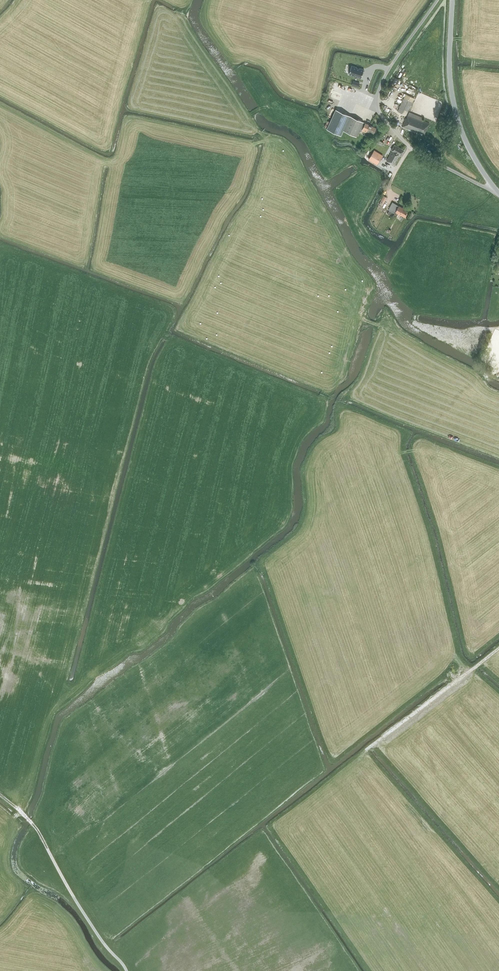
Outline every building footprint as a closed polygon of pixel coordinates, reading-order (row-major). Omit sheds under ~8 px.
[(364,69),(352,66),(349,74),(361,78),(364,69)] [(404,98),(398,111),(406,115),(412,102),(404,98)] [(343,130),(344,130),(350,116),(336,109),(327,129),(341,135),(343,130)] [(406,118),(403,126),(402,125),(401,126),(402,127),(420,134),(420,133),(420,134),(421,133),(425,134),(430,123),(425,121),(424,122),(422,121),(424,118),(409,112),(408,115),(406,118)] [(376,128),(357,119),(350,116),(344,130),(356,136),(360,130),(372,136),(373,134),(376,128)] [(395,165),(399,157),(400,157),(404,150),(395,145),(392,150),(387,160),(390,162),(395,165)] [(374,150),(369,159),(377,164),(382,156),(374,150)] [(406,218),(409,211),(403,207),(403,208),(399,206),(393,202),(389,210),(395,213),(395,212),(406,218)]
